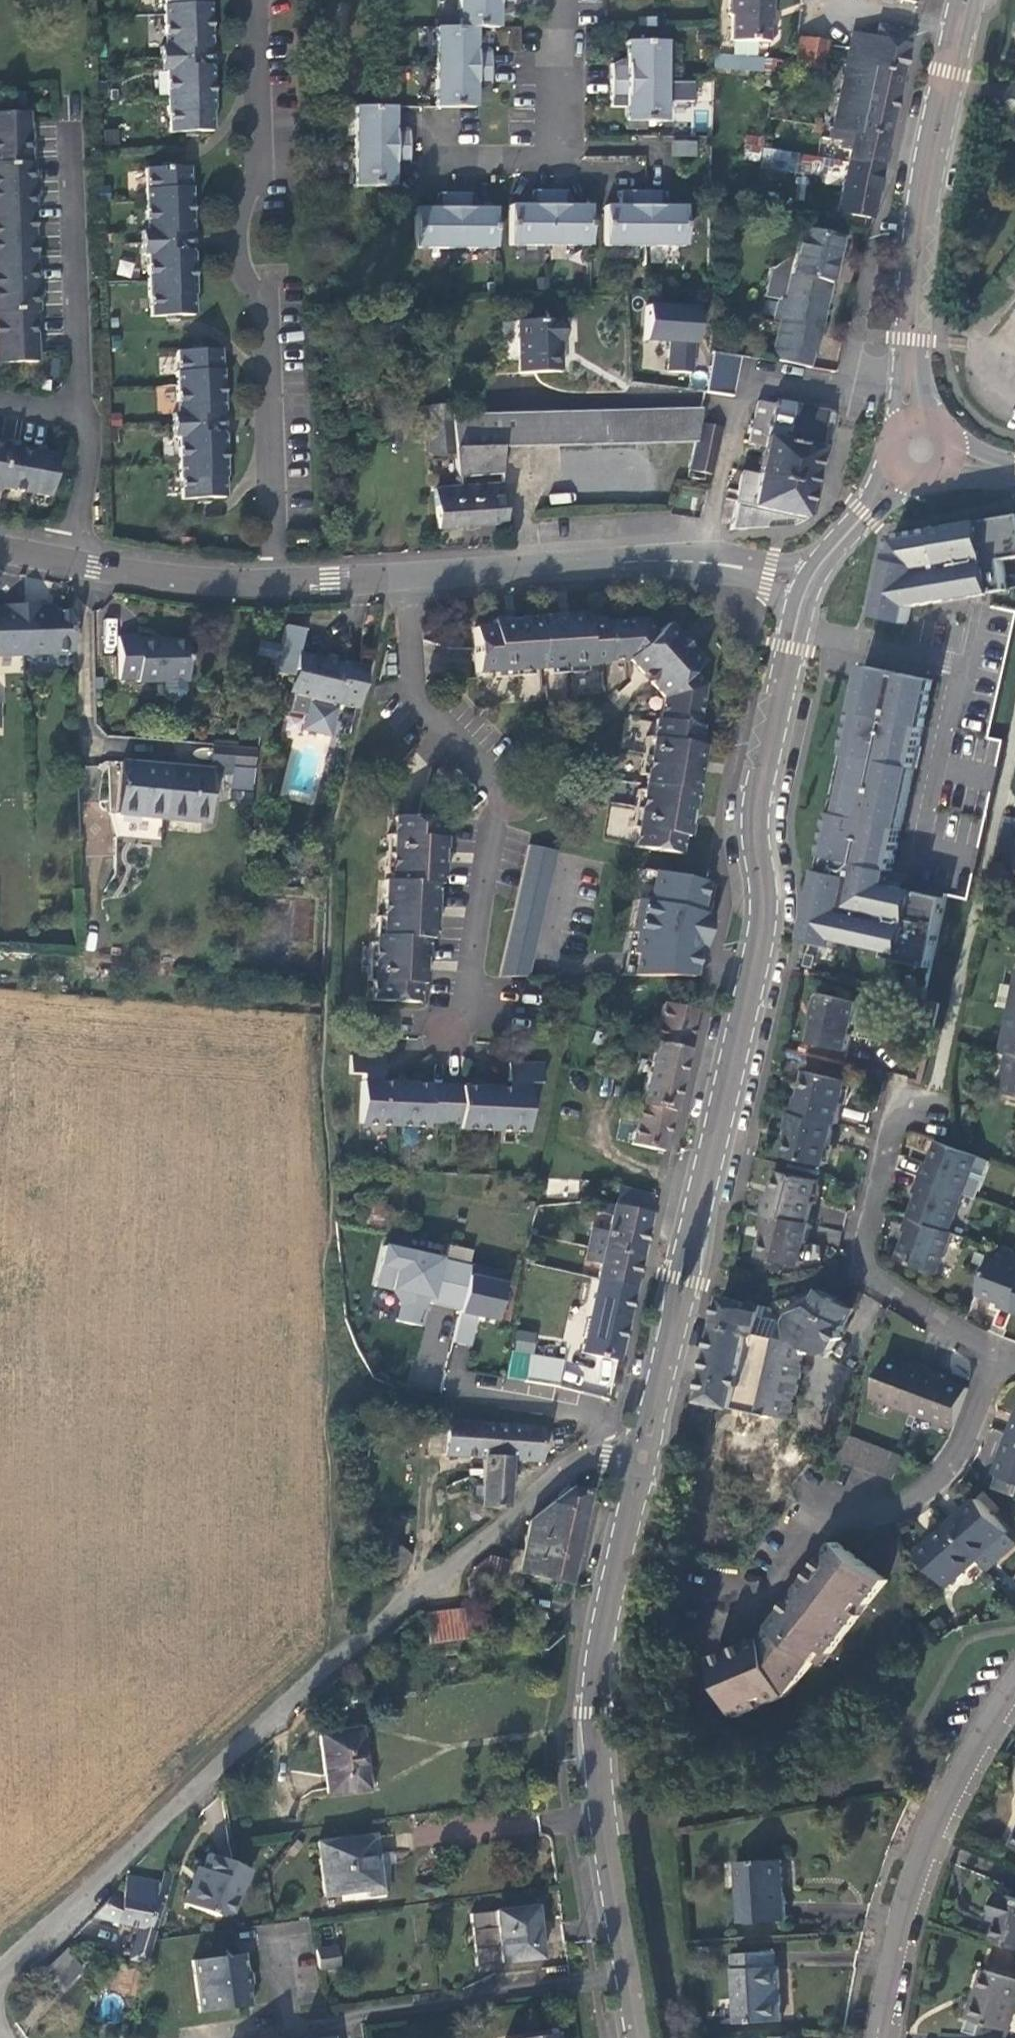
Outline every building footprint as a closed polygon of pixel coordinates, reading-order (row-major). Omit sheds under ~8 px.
[(164,4),(163,3),(164,46),(159,46),(159,70),(165,70),(165,112),(167,112),(168,132),(211,131),(210,110),(211,110),(211,68),(207,65),(194,65),(193,48),(207,48),(210,44),(209,2),(207,2),(207,0),(164,0),(164,4)] [(451,27),(471,27),(493,27),(492,4),(506,5),(506,0),(452,0),(451,27)] [(727,17),(729,17),(728,43),(768,44),(768,39),(769,38),(769,23),(767,23),(767,10),(770,10),(770,0),(727,0),(727,17)] [(875,21),(872,35),(905,43),(908,29),(875,21)] [(471,50),(471,27),(451,27),(431,26),(431,67),(486,67),(486,50),(471,50)] [(848,142),(844,161),(877,170),(905,43),(872,35),(850,30),(840,70),(827,126),(835,127),(832,139),(848,142)] [(825,39),(794,34),(792,63),(825,67),(825,39)] [(607,60),(607,78),(664,78),(664,39),(620,39),(620,60),(607,60)] [(207,48),(193,48),(194,65),(207,65),(211,68),(210,44),(207,48)] [(708,64),(758,72),(758,58),(709,51),(708,64)] [(769,73),(771,60),(758,58),(758,72),(769,73)] [(486,84),(486,67),(431,67),(431,107),(471,107),(471,83),(486,84)] [(663,118),(664,78),(607,78),(607,97),(621,97),(621,118),(663,118)] [(673,80),(674,100),(696,100),(695,80),(673,80)] [(987,82),(983,103),(1014,110),(1014,89),(987,82)] [(392,128),(391,107),(374,107),(352,107),(353,149),(407,148),(407,128),(392,128)] [(0,113),(0,363),(34,362),(32,312),(36,311),(35,296),(33,294),(32,278),(35,276),(34,261),(31,262),(29,211),(32,212),(31,197),(29,194),(28,179),(30,176),(30,161),(26,162),(24,112),(0,113)] [(697,156),(697,140),(671,140),(671,156),(697,156)] [(407,161),(407,148),(353,149),(353,184),(392,184),(392,161),(407,161)] [(792,172),(795,155),(760,148),(757,166),(792,172)] [(833,210),(866,217),(877,170),(844,161),(843,163),(833,210)] [(187,167),(143,168),(144,188),(143,188),(144,230),(139,230),(139,254),(145,255),(145,296),(147,296),(148,316),(191,316),(190,295),(191,295),(191,253),(187,250),(174,250),(173,233),(187,233),(190,229),(189,187),(187,187),(187,167)] [(510,245),(548,245),(547,190),(530,189),(530,204),(510,204),(510,245)] [(548,245),(589,244),(589,204),(564,204),(564,190),(547,190),(548,245)] [(605,247),(644,247),(643,191),(626,191),(626,204),(606,204),(605,247)] [(661,191),(643,191),(644,247),(682,247),(682,204),(661,204),(661,191)] [(411,248),(453,248),(453,194),(435,194),(435,208),(411,208),(411,248)] [(453,248),(494,248),(494,207),(470,207),(470,194),(453,194),(453,248)] [(829,239),(834,222),(795,215),(773,318),(780,320),(772,355),(809,364),(817,328),(815,327),(834,240),(829,239)] [(187,233),(173,233),(174,250),(187,250),(191,253),(190,229),(187,233)] [(1014,298),(1014,260),(967,321),(986,335),(1014,298)] [(561,321),(515,322),(516,373),(557,372),(557,345),(561,345),(561,321)] [(656,380),(700,388),(703,351),(663,344),(656,380)] [(217,348),(173,350),(174,370),(173,370),(174,412),(169,412),(170,436),(174,436),(176,478),(177,478),(177,499),(221,497),(220,477),(222,477),(220,435),(217,432),(204,432),(203,414),(217,414),(220,411),(219,369),(217,369),(217,348)] [(736,357),(703,351),(700,388),(730,393),(736,357)] [(764,430),(755,467),(808,480),(823,410),(771,399),(770,403),(755,400),(749,426),(764,430)] [(498,447),(692,440),(697,422),(698,406),(604,411),(449,416),(449,424),(451,453),(453,476),(500,474),(498,447)] [(831,412),(823,410),(808,480),(816,481),(831,412)] [(217,414),(203,414),(204,432),(217,432),(220,435),(220,411),(217,414)] [(708,474),(719,426),(697,422),(692,440),(685,468),(708,474)] [(429,453),(451,453),(449,424),(428,424),(429,453)] [(47,495),(54,453),(6,444),(6,441),(0,439),(0,486),(47,495)] [(788,519),(801,509),(808,480),(755,467),(754,473),(740,470),(726,528),(773,524),(788,519)] [(436,528),(503,525),(501,485),(434,489),(436,528)] [(1001,561),(1014,558),(1014,516),(890,535),(872,616),(902,622),(908,605),(957,596),(1006,591),(1001,561)] [(25,601),(45,601),(46,579),(26,579),(25,601)] [(46,653),(46,651),(68,650),(66,610),(34,611),(34,604),(0,605),(0,654),(46,653)] [(490,626),(469,627),(474,671),(494,669),(495,677),(529,672),(530,666),(545,666),(546,672),(584,669),(585,662),(602,662),(602,655),(628,653),(657,650),(666,642),(666,632),(662,629),(662,622),(651,631),(637,617),(581,619),(581,614),(490,619),(490,626)] [(281,616),(269,665),(289,670),(294,653),(301,622),(281,616)] [(628,653),(662,692),(666,662),(677,653),(685,653),(694,663),(699,658),(664,620),(662,622),(662,629),(666,632),(666,642),(657,650),(628,653)] [(132,637),(112,638),(113,680),(135,679),(135,683),(159,683),(159,695),(164,700),(174,700),(177,695),(180,695),(180,683),(181,683),(181,643),(150,644),(150,642),(133,643),(132,637)] [(328,702),(352,708),(362,666),(341,661),(340,665),(294,653),(289,670),(291,676),(287,693),(289,693),(328,702)] [(631,843),(673,851),(676,834),(682,835),(698,743),(693,743),(695,722),(691,721),(692,712),(694,705),(698,682),(688,670),(694,663),(685,653),(677,653),(666,662),(662,692),(658,717),(654,716),(650,735),(642,734),(637,771),(643,772),(641,787),(634,786),(629,823),(634,824),(631,843)] [(928,965),(944,896),(886,884),(930,679),(861,663),(800,938),(831,943),(832,937),(884,948),(882,955),(928,965)] [(328,702),(289,693),(284,712),(304,717),(301,727),(321,732),(328,702)] [(982,762),(996,765),(1000,740),(985,737),(982,762)] [(248,747),(205,743),(204,776),(206,776),(220,777),(219,784),(223,785),(223,793),(244,795),(248,747)] [(169,768),(115,763),(114,768),(110,815),(158,820),(202,824),(206,776),(204,776),(168,773),(169,768)] [(110,815),(114,768),(102,767),(103,814),(110,815)] [(110,815),(103,814),(110,839),(128,839),(156,840),(158,820),(110,815)] [(432,818),(386,816),(386,832),(379,832),(377,871),(384,871),(383,879),(375,878),(373,913),(366,913),(365,942),(361,942),(359,979),(366,979),(365,999),(409,1002),(409,983),(417,984),(420,938),(426,938),(429,883),(435,883),(437,838),(431,838),(432,818)] [(550,849),(521,844),(490,977),(523,976),(550,849)] [(648,869),(638,866),(632,897),(643,898),(648,869)] [(643,898),(632,897),(626,930),(631,931),(627,952),(633,953),(652,953),(654,942),(669,945),(668,952),(693,952),(694,944),(699,944),(706,911),(693,909),(699,878),(648,869),(643,898)] [(631,931),(626,930),(618,973),(689,973),(693,952),(668,952),(669,945),(654,942),(652,953),(633,953),(627,952),(631,931)] [(843,1049),(854,1000),(818,992),(818,994),(808,995),(806,1005),(811,1009),(815,1010),(808,1040),(843,1049)] [(693,1007),(661,1000),(628,1140),(663,1148),(693,1007)] [(1005,1046),(1012,1047),(1014,1048),(1014,1007),(1013,1006),(1005,1046)] [(1012,1047),(1003,1087),(1014,1090),(1014,1048),(1012,1047)] [(372,1057),(342,1055),(341,1075),(354,1076),(352,1124),(421,1128),(421,1124),(453,1126),(452,1130),(518,1133),(521,1085),(531,1085),(531,1065),(498,1064),(497,1082),(499,1082),(499,1089),(368,1082),(368,1077),(371,1077),(372,1057)] [(798,1069),(793,1092),(833,1102),(839,1079),(798,1069)] [(789,1094),(785,1111),(825,1121),(829,1122),(833,1102),(793,1092),(792,1095),(789,1094)] [(783,1156),(781,1163),(813,1171),(825,1121),(785,1111),(782,1111),(778,1128),(781,1128),(775,1154),(783,1156)] [(922,1164),(917,1177),(959,1194),(974,1154),(934,1139),(925,1165),(922,1164)] [(764,1194),(760,1211),(763,1211),(802,1221),(813,1171),(781,1163),(780,1170),(773,1168),(767,1195),(764,1194)] [(575,1192),(575,1178),(544,1177),(543,1191),(575,1192)] [(946,1230),(959,1194),(917,1177),(912,1192),(915,1193),(906,1216),(946,1230)] [(607,1204),(646,1210),(650,1194),(611,1184),(607,1204)] [(629,1287),(646,1210),(607,1204),(601,1234),(586,1233),(580,1261),(594,1264),(591,1280),(629,1287)] [(796,1264),(806,1222),(802,1221),(763,1211),(759,1228),(761,1229),(755,1255),(796,1264)] [(934,1273),(949,1231),(946,1230),(906,1216),(901,1232),(905,1233),(895,1259),(934,1273)] [(448,1257),(382,1242),(370,1287),(393,1290),(400,1300),(396,1319),(425,1328),(430,1304),(459,1310),(470,1273),(473,1263),(476,1251),(451,1247),(448,1257)] [(1010,1311),(1014,1296),(1014,1264),(988,1254),(974,1294),(995,1302),(994,1305),(1010,1311)] [(509,1279),(470,1273),(454,1342),(472,1347),(477,1317),(502,1321),(509,1279)] [(614,1358),(629,1287),(591,1280),(576,1351),(614,1358)] [(782,1322),(756,1316),(753,1332),(781,1338),(791,1340),(800,1344),(825,1356),(850,1307),(815,1289),(807,1306),(797,1310),(796,1317),(787,1315),(783,1319),(782,1322)] [(697,1401),(728,1408),(737,1409),(766,1416),(772,1417),(773,1412),(765,1410),(775,1364),(782,1364),(783,1359),(777,1359),(781,1338),(753,1332),(756,1316),(758,1305),(720,1297),(697,1401)] [(561,1383),(566,1342),(530,1337),(525,1380),(561,1383)] [(789,1360),(791,1340),(781,1338),(777,1359),(783,1359),(789,1360)] [(798,1362),(800,1344),(791,1340),(789,1360),(783,1359),(782,1364),(775,1364),(765,1410),(773,1412),(772,1417),(766,1416),(760,1438),(782,1444),(791,1398),(793,1396),(799,1365),(798,1362)] [(566,1362),(561,1384),(611,1395),(618,1361),(596,1356),(594,1368),(566,1362)] [(869,1396),(876,1398),(894,1360),(884,1356),(869,1396)] [(876,1398),(910,1410),(926,1368),(911,1363),(910,1365),(894,1360),(876,1398)] [(910,1410),(950,1424),(965,1386),(940,1376),(941,1374),(926,1368),(910,1410)] [(726,1415),(735,1417),(737,1409),(728,1408),(726,1415)] [(751,1474),(760,1438),(766,1416),(737,1409),(735,1417),(719,1469),(751,1474)] [(441,1455),(442,1423),(427,1423),(426,1454),(441,1455)] [(537,1461),(539,1428),(442,1423),(441,1455),(440,1456),(479,1458),(477,1508),(501,1510),(506,1459),(537,1461)] [(832,1454),(845,1460),(857,1437),(846,1433),(844,1444),(832,1454)] [(1009,1434),(994,1473),(1014,1481),(1014,1437),(1009,1434)] [(845,1460),(885,1475),(894,1451),(857,1437),(845,1460)] [(890,1477),(899,1453),(894,1451),(885,1475),(890,1477)] [(989,1487),(1011,1495),(1014,1484),(1014,1481),(994,1473),(989,1487)] [(521,1575),(567,1585),(587,1491),(568,1487),(529,1518),(520,1556),(508,1553),(506,1561),(486,1557),(479,1588),(516,1596),(521,1575)] [(947,1526),(975,1559),(986,1571),(1014,1545),(1014,1543),(977,1499),(947,1526)] [(916,1553),(936,1576),(945,1586),(951,1580),(975,1559),(947,1526),(916,1553)] [(408,1558),(395,1549),(384,1539),(367,1561),(391,1580),(408,1558)] [(734,1714),(786,1693),(812,1658),(819,1663),(884,1578),(835,1540),(767,1626),(766,1632),(763,1635),(755,1637),(711,1657),(734,1714)] [(424,1615),(425,1620),(470,1614),(469,1609),(424,1615)] [(428,1644),(473,1638),(470,1614),(425,1620),(428,1644)] [(364,1790),(357,1731),(317,1736),(325,1795),(364,1790)] [(371,1839),(313,1847),(320,1899),(378,1890),(374,1858),(371,1839)] [(249,1871),(205,1855),(194,1884),(191,1883),(182,1905),(214,1916),(222,1894),(235,1899),(240,1884),(244,1884),(249,1871)] [(383,1857),(374,1858),(378,1890),(363,1893),(364,1900),(383,1897),(384,1869),(383,1857)] [(780,1857),(734,1860),(739,1920),(784,1918),(780,1857)] [(119,1901),(107,1898),(91,1917),(140,1928),(154,1932),(167,1887),(125,1877),(119,1901)] [(992,1939),(1014,1946),(1014,1896),(997,1891),(991,1911),(1000,1914),(992,1939)] [(229,1913),(235,1899),(222,1894),(214,1916),(229,1913)] [(533,1906),(469,1915),(476,1966),(540,1958),(533,1906)] [(154,1932),(140,1928),(136,1943),(151,1947),(156,1932),(154,1932)] [(333,1948),(315,1951),(317,1970),(335,1967),(333,1948)] [(66,1950),(43,1973),(50,1981),(73,1957),(66,1950)] [(782,2020),(779,1965),(776,1965),(776,1950),(736,1951),(737,1966),(735,1966),(737,2022),(782,2020)] [(243,1956),(191,1963),(198,2013),(249,2007),(243,1956)] [(1014,2004),(1014,1978),(987,1970),(978,2000),(974,1999),(969,2018),(1008,2029),(1014,2004)]
